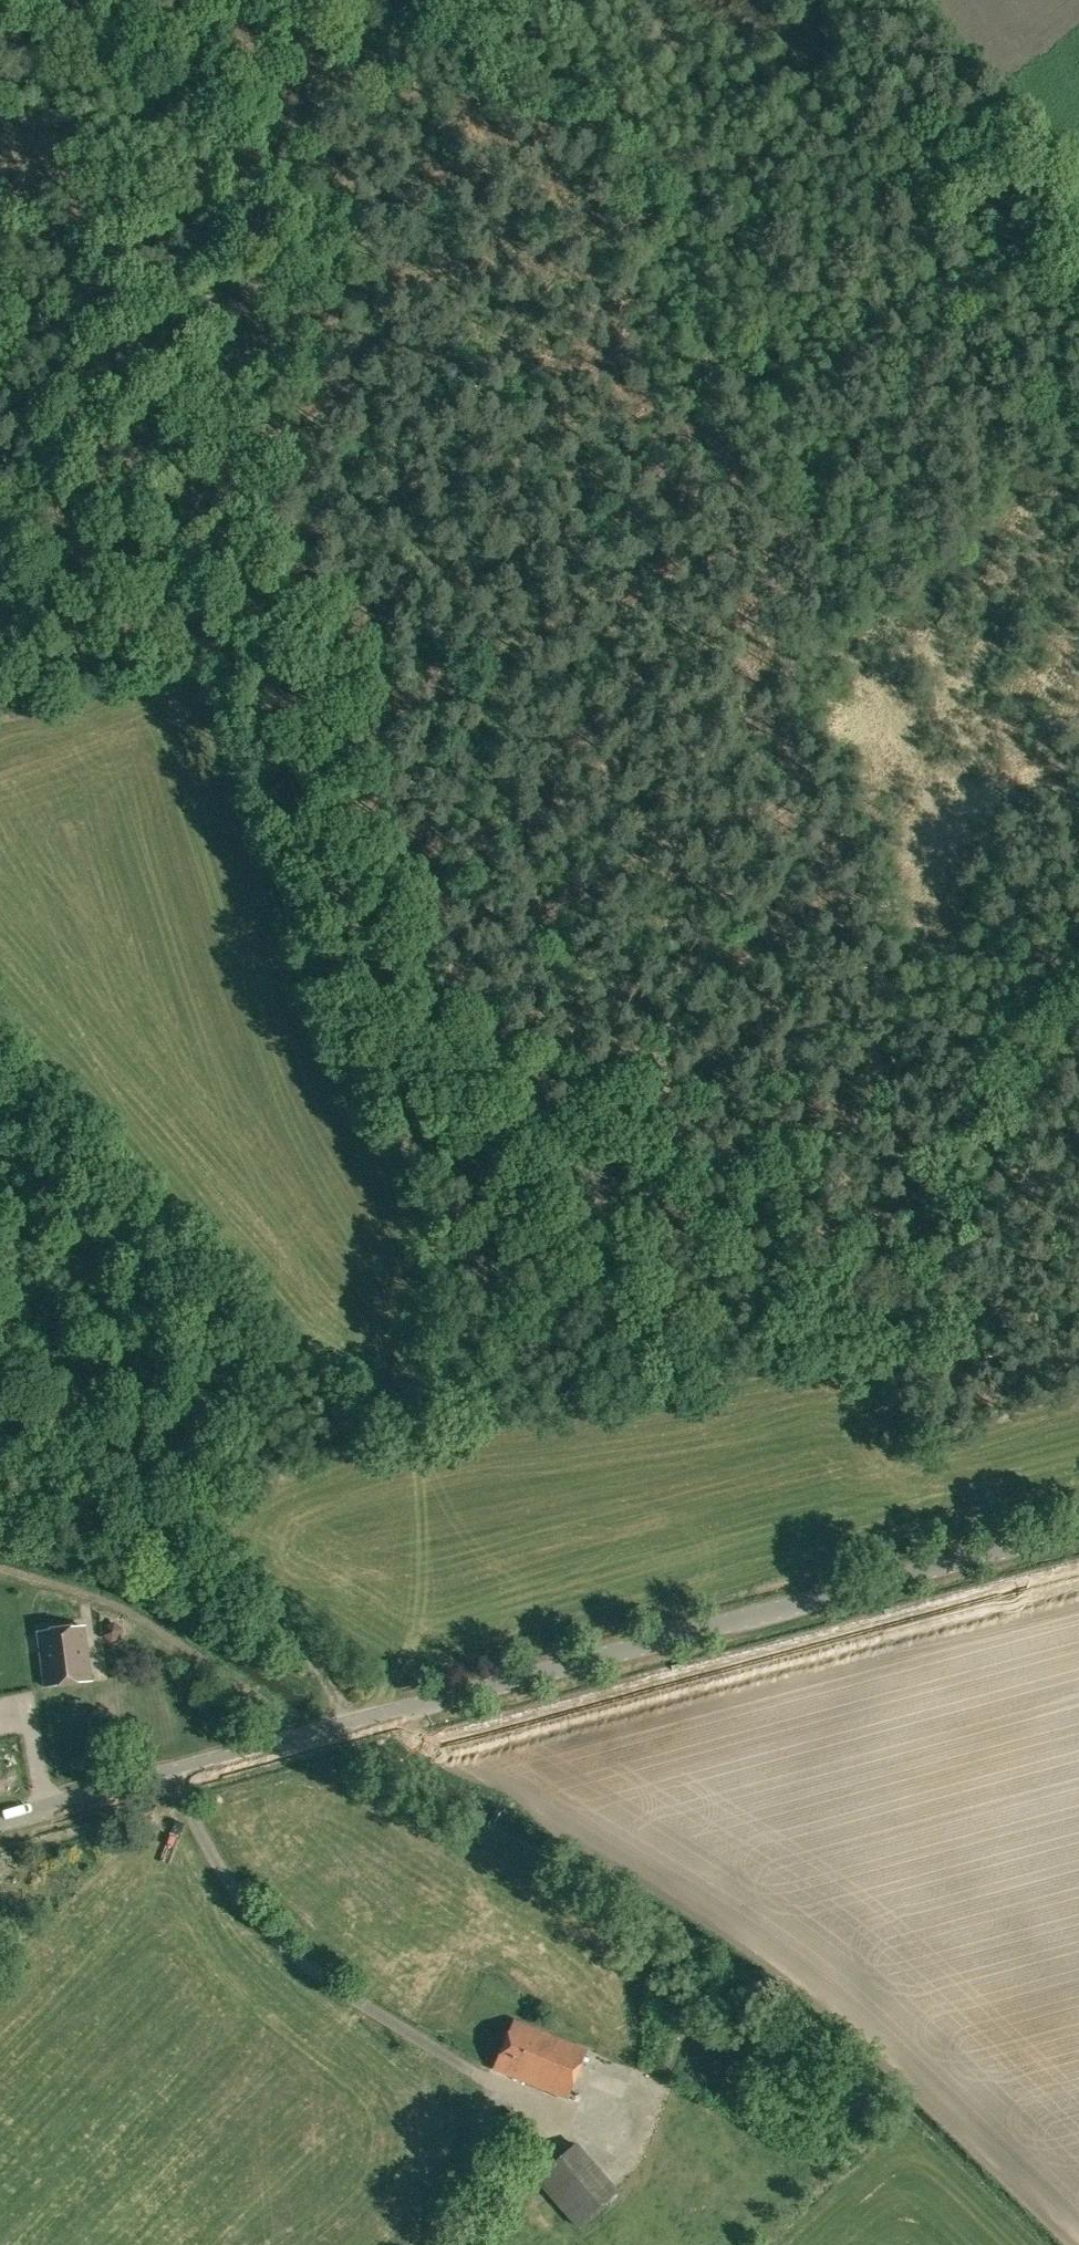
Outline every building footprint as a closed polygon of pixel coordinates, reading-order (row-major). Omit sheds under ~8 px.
[(45,1687),(90,1681),(82,1626),(37,1633),(45,1687)] [(567,2098),(586,2049),(513,2020),(493,2069),(567,2098)] [(576,2226),(616,2191),(576,2144),(536,2179),(576,2226)] [(492,2213),(517,2178),(500,2170),(477,2203),(492,2213)]
